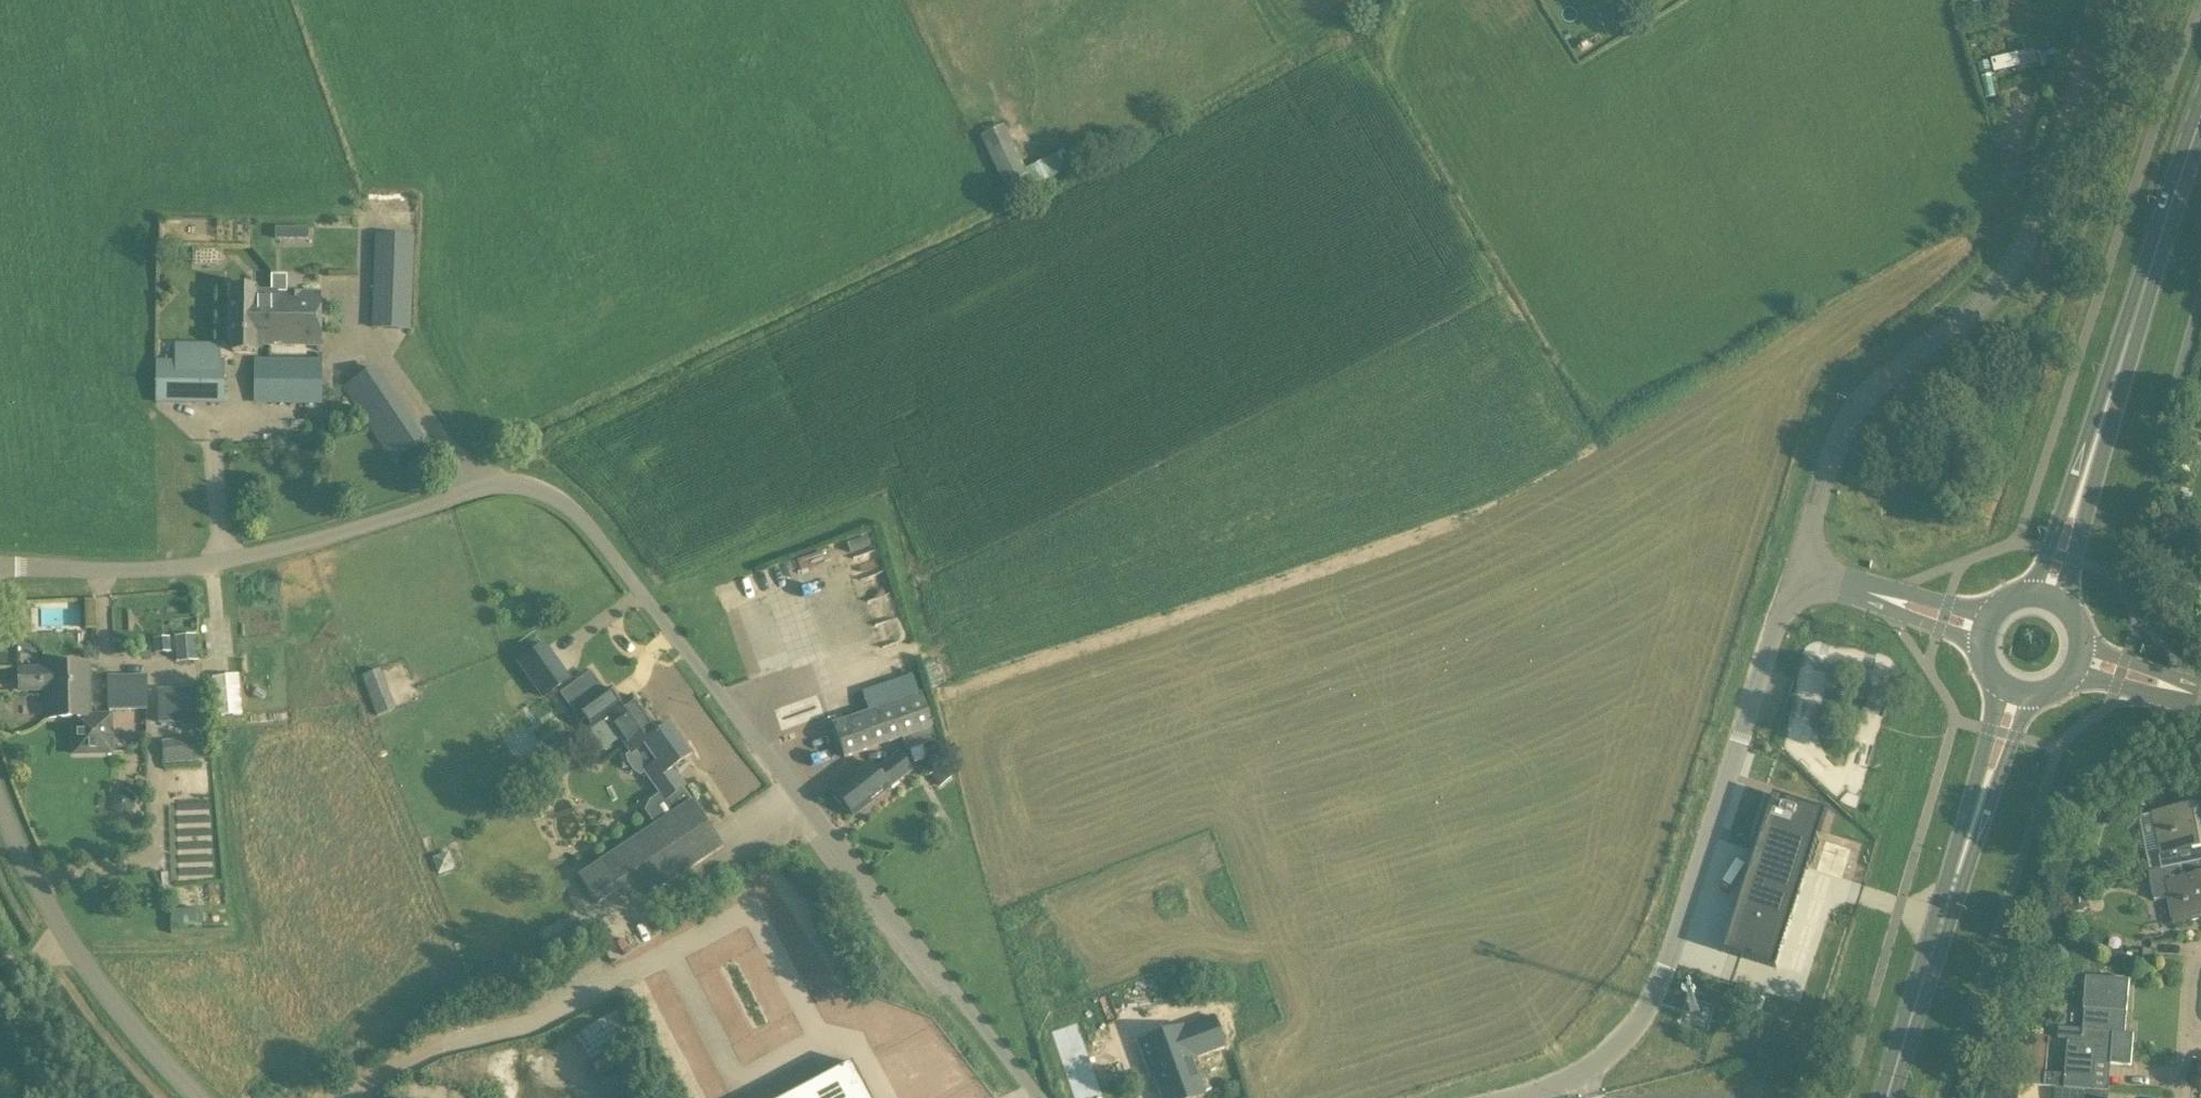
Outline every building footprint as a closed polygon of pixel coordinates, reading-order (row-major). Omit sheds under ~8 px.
[(1995,69),(2038,60),(2035,47),(1992,57),(1995,69)] [(1011,141),(987,153),(1008,196),(1032,184),(1025,169),(1011,141)] [(276,228),(276,239),(292,240),(292,228),(276,228)] [(374,235),(371,329),(410,330),(413,236),(374,235)] [(219,251),(205,251),(205,266),(219,266),(219,251)] [(254,345),(320,346),(321,294),(255,293),(255,289),(234,288),(232,352),(254,352),(254,345)] [(224,405),(224,360),(222,359),(222,362),(156,361),(155,404),(224,405)] [(321,361),(254,360),(253,405),(320,406),(321,361)] [(342,389),(392,464),(425,442),(375,368),(342,389)] [(281,448),(280,462),(293,462),(294,448),(281,448)] [(84,599),(85,627),(97,626),(96,598),(84,599)] [(43,624),(82,624),(83,604),(43,603),(43,624)] [(195,635),(174,637),(176,663),(197,661),(195,635)] [(169,637),(153,638),(154,653),(171,652),(169,637)] [(568,680),(542,644),(518,662),(544,698),(568,680)] [(47,718),(73,718),(74,755),(112,754),(111,716),(90,716),(89,666),(45,667),(45,670),(19,670),(19,691),(47,691),(47,718)] [(395,709),(380,669),(361,677),(375,716),(395,709)] [(214,674),(216,714),(243,713),(241,673),(214,674)] [(146,675),(106,676),(107,710),(147,710),(146,675)] [(631,909),(722,848),(683,789),(685,787),(672,769),(689,757),(668,726),(658,733),(632,696),(622,703),(611,687),(574,712),(601,750),(619,738),(630,754),(626,756),(627,763),(634,774),(641,776),(644,774),(672,814),(599,862),(577,876),(597,906),(619,891),(631,909)] [(194,688),(157,689),(158,724),(195,723),(194,688)] [(921,693),(831,724),(843,759),(902,739),(906,750),(936,740),(921,693)] [(200,737),(161,741),(163,762),(202,758),(200,737)] [(852,818),(888,790),(913,770),(898,751),(873,771),(869,765),(833,793),(852,818)] [(940,766),(930,776),(941,788),(951,778),(940,766)] [(118,792),(111,798),(112,809),(119,815),(128,815),(135,808),(135,798),(127,792),(118,792)] [(1727,939),(1723,952),(1739,957),(1776,969),(1780,956),(1784,944),(1788,931),(1792,918),(1796,906),(1805,880),(1809,868),(1810,868),(1829,812),(1772,793),(1754,850),(1755,850),(1751,863),(1743,888),(1739,901),(1735,914),(1731,926),(1727,939)] [(2161,856),(2200,848),(2200,804),(2153,813),(2161,856)] [(448,852),(433,858),(438,872),(453,867),(448,852)] [(2200,861),(2148,871),(2154,899),(2169,896),(2174,924),(2200,918),(2200,866),(2200,861)] [(202,928),(201,907),(173,908),(174,929),(202,928)] [(2056,1087),(2056,1088),(2108,1092),(2110,1064),(2131,1066),(2133,1034),(2124,1033),(2129,980),(2086,977),(2084,1010),(2085,1010),(2084,1029),(2059,1027),(2058,1038),(2071,1039),(2071,1041),(2067,1041),(2065,1075),(2044,1074),(2043,1086),(2056,1087)] [(1192,1061),(1225,1049),(1213,1016),(1137,1044),(1149,1079),(1154,1077),(1161,1097),(1198,1097),(1204,1096),(1192,1061)] [(1081,1036),(1055,1045),(1067,1080),(1094,1071),(1081,1036)] [(784,1097),(869,1097),(850,1063),(784,1097)] [(2108,1092),(2056,1088),(2055,1097),(2107,1097),(2108,1092)]
